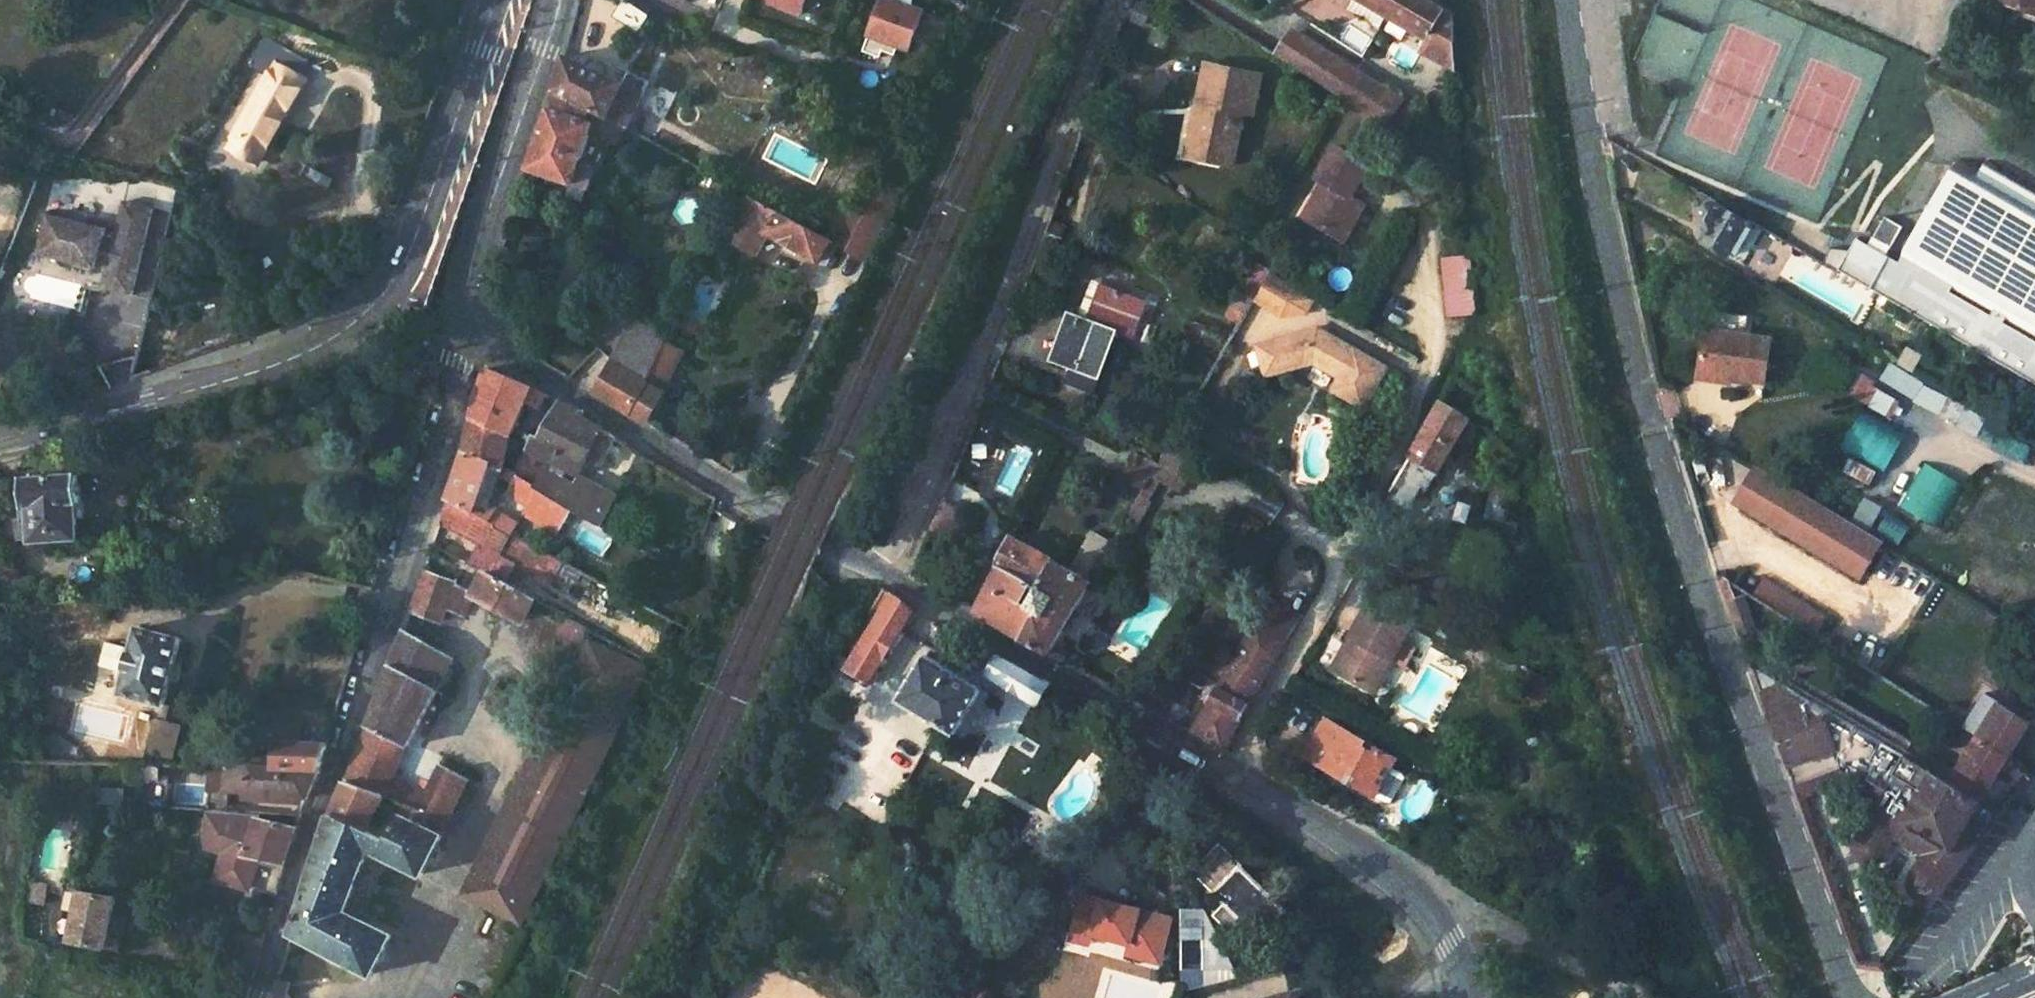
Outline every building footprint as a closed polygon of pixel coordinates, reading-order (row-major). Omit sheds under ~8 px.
[(651,17),(658,2),(655,0),(633,0),(624,21),(644,35),(651,17)] [(808,0),(746,0),(805,14),(808,0)] [(864,41),(909,54),(924,3),(913,0),(876,0),(864,41)] [(1458,59),(1456,16),(1436,5),(1427,0),(1358,0),(1458,59)] [(1998,13),(2033,23),(2034,17),(2034,0),(2001,0),(1998,13)] [(1127,23),(1148,30),(1154,12),(1134,5),(1127,23)] [(1292,32),(1277,59),(1388,129),(1404,102),(1292,32)] [(643,91),(563,55),(555,90),(623,127),(643,91)] [(274,68),(225,147),(252,164),(300,83),(274,68)] [(1208,114),(1204,130),(1199,129),(1196,145),(1209,147),(1206,166),(1237,173),(1247,122),(1257,123),(1265,82),(1209,72),(1202,113),(1208,114)] [(527,169),(570,183),(566,193),(584,201),(595,169),(577,162),(582,144),(599,149),(604,137),(612,141),(615,140),(628,147),(635,134),(623,127),(555,90),(527,169)] [(57,110),(47,127),(65,134),(77,119),(57,110)] [(1350,201),(1368,170),(1336,152),(1318,183),(1327,188),(1308,221),(1340,240),(1341,239),(1360,207),(1350,201)] [(2034,271),(2034,196),(1986,168),(1980,180),(1954,164),(1929,211),(2034,271)] [(726,183),(712,175),(705,189),(719,197),(726,183)] [(852,221),(861,224),(880,187),(864,202),(845,219),(852,221)] [(753,252),(764,232),(813,259),(826,236),(825,236),(748,195),(725,237),(753,252)] [(137,296),(158,210),(129,203),(119,240),(111,238),(113,230),(53,215),(43,255),(102,269),(97,287),(137,296)] [(1729,261),(1748,227),(1715,207),(1708,209),(1701,222),(1703,227),(1711,232),(1703,246),(1729,261)] [(1929,211),(1904,257),(1900,264),(1898,262),(1857,239),(1853,247),(1837,273),(1940,332),(2034,387),(2034,271),(1929,211)] [(840,242),(852,221),(845,219),(825,236),(826,236),(840,242)] [(1881,219),(1871,236),(1887,245),(1898,228),(1881,219)] [(1447,263),(1453,314),(1478,310),(1474,261),(1473,259),(1447,263)] [(1314,303),(1270,279),(1259,298),(1255,305),(1281,319),(1307,316),(1314,303)] [(1060,390),(1097,405),(1123,337),(1139,343),(1147,321),(1152,310),(1109,295),(1106,301),(1097,327),(1076,319),(1062,357),(1072,360),(1061,387),(1060,390)] [(637,313),(617,353),(646,368),(655,349),(659,340),(665,327),(637,313)] [(1711,317),(1708,333),(1702,372),(1722,376),(1721,386),(1725,387),(1726,382),(1766,390),(1774,346),(1748,341),(1752,325),(1711,317)] [(674,359),(679,350),(659,340),(655,349),(674,359)] [(1285,390),(1329,374),(1354,389),(1347,401),(1373,416),(1380,404),(1394,380),(1368,364),(1329,341),(1272,360),(1282,391),(1285,390)] [(674,359),(655,349),(646,368),(634,392),(625,410),(642,420),(645,415),(674,359)] [(615,352),(593,391),(625,410),(634,392),(646,368),(617,353),(615,352)] [(1052,384),(1061,387),(1072,360),(1062,357),(1052,384)] [(1978,432),(1987,413),(1886,364),(1877,383),(1978,432)] [(545,394),(483,370),(469,421),(509,438),(516,426),(526,399),(541,405),(545,394)] [(1700,381),(1721,386),(1722,376),(1702,372),(1700,381)] [(1866,407),(1877,386),(1860,377),(1848,397),(1866,407)] [(1430,492),(1486,393),(1459,378),(1444,405),(1389,501),(1410,513),(1424,488),(1430,492)] [(594,526),(608,501),(588,490),(582,489),(545,470),(550,461),(575,475),(586,456),(602,426),(580,412),(581,410),(557,400),(537,439),(532,436),(513,477),(531,485),(567,510),(594,526)] [(1860,409),(1840,447),(1884,470),(1904,433),(1860,409)] [(645,415),(642,420),(657,429),(659,423),(645,415)] [(509,535),(514,522),(494,510),(475,498),(491,467),(502,472),(509,438),(469,421),(446,501),(455,506),(509,535)] [(599,463),(617,436),(602,426),(586,456),(599,463)] [(746,439),(736,434),(732,440),(736,441),(729,452),(726,451),(719,464),(730,471),(746,439)] [(1012,494),(1026,452),(1011,447),(997,489),(1012,494)] [(1167,460),(1193,474),(1200,461),(1175,447),(1167,460)] [(640,450),(631,467),(647,478),(649,474),(657,461),(640,450)] [(1127,478),(1151,490),(1156,481),(1162,470),(1138,458),(1127,478)] [(1193,474),(1167,460),(1162,470),(1156,481),(1181,495),(1193,474)] [(1899,503),(1937,526),(1962,482),(1924,460),(1899,503)] [(657,479),(665,466),(657,461),(649,474),(657,479)] [(1763,490),(1721,465),(1707,491),(1749,516),(1753,511),(1759,514),(1767,504),(1758,498),(1763,490)] [(81,472),(21,477),(23,518),(17,518),(17,537),(29,536),(29,539),(77,536),(76,515),(76,500),(82,500),(81,472)] [(525,503),(520,512),(555,531),(567,510),(531,485),(513,477),(502,472),(500,478),(507,483),(503,492),(525,503)] [(937,535),(963,548),(974,521),(960,514),(964,507),(950,501),(937,535)] [(1141,531),(1153,509),(1143,503),(1131,526),(1141,531)] [(509,535),(455,506),(446,525),(500,553),(509,535)] [(1103,526),(1077,575),(1096,585),(1122,541),(1123,538),(1103,526)] [(1122,541),(1133,547),(1141,531),(1131,526),(1123,538),(1122,541)] [(562,563),(513,537),(503,556),(551,583),(562,563)] [(1058,565),(1018,541),(1004,572),(1046,594),(1058,565)] [(480,546),(471,561),(508,581),(516,565),(480,546)] [(1054,659),(1096,585),(1077,575),(1058,565),(1046,594),(1025,643),(1054,659)] [(408,609),(438,620),(443,606),(463,614),(472,594),(521,619),(533,597),(484,570),(474,588),(423,568),(408,609)] [(1004,572),(982,620),(1025,643),(1046,594),(1004,572)] [(825,675),(856,692),(864,680),(868,683),(912,613),(900,596),(878,588),(864,611),(850,635),(861,641),(843,671),(832,664),(825,675)] [(1728,603),(1741,638),(1757,633),(1745,597),(1728,603)] [(1273,670),(1290,641),(1302,620),(1271,603),(1261,610),(1254,621),(1262,625),(1225,692),(1221,690),(1216,701),(1219,703),(1198,738),(1226,753),(1273,670)] [(1377,608),(1340,671),(1372,691),(1391,660),(1397,663),(1416,631),(1377,608)] [(1900,619),(1890,614),(1881,629),(1890,636),(1900,619)] [(1819,616),(1808,633),(1870,671),(1881,653),(1819,616)] [(570,618),(565,629),(583,640),(589,628),(570,618)] [(941,625),(934,637),(985,666),(991,653),(941,625)] [(179,637),(135,627),(129,651),(99,644),(96,659),(125,667),(118,690),(154,700),(161,702),(168,675),(175,677),(178,667),(171,665),(179,637)] [(288,935),(369,973),(387,934),(342,909),(366,846),(418,871),(463,776),(439,766),(428,793),(387,776),(399,743),(404,745),(454,658),(401,630),(366,724),(341,783),(379,793),(392,797),(390,803),(402,807),(391,832),(328,818),(296,908),(288,935)] [(643,670),(591,643),(465,892),(518,918),(643,670)] [(998,657),(988,675),(1035,702),(1039,697),(1046,683),(998,657)] [(924,658),(899,703),(952,737),(978,692),(924,658)] [(1391,660),(1372,691),(1379,694),(1397,663),(1391,660)] [(1839,783),(1877,804),(1865,822),(1853,840),(1852,846),(1852,849),(1853,853),(1857,859),(1859,861),(1864,863),(1871,864),(1874,863),(1884,859),(1896,840),(1907,847),(1919,855),(1907,875),(1907,887),(1915,899),(1927,902),(1934,902),(1947,889),(1958,873),(2006,809),(2005,808),(1950,776),(1751,667),(1794,787),(1807,799),(1816,796),(1815,792),(1839,783)] [(1976,732),(1950,776),(2005,808),(2030,776),(2023,764),(2010,760),(2034,722),(1986,691),(1963,727),(1976,732)] [(161,702),(154,700),(150,716),(162,719),(166,703),(161,702)] [(162,719),(150,716),(142,747),(167,754),(176,722),(162,719)] [(303,734),(303,717),(274,717),(274,734),(303,734)] [(1310,761),(1379,805),(1382,801),(1393,806),(1402,803),(1408,793),(1405,781),(1397,776),(1401,768),(1382,756),(1378,764),(1365,757),(1369,748),(1331,723),(1310,761)] [(8,752),(8,730),(0,730),(0,752),(8,752)] [(302,800),(316,766),(324,743),(275,741),(273,756),(225,756),(225,764),(223,789),(288,794),(288,799),(302,800)] [(1382,756),(1369,748),(1365,757),(1378,764),(1382,756)] [(165,773),(135,771),(132,805),(163,807),(165,773)] [(367,826),(379,793),(341,783),(328,818),(367,826)] [(244,885),(255,855),(280,861),(292,826),(256,816),(251,830),(225,822),(226,817),(207,812),(206,816),(198,837),(217,844),(217,845),(207,874),(244,885)] [(154,829),(144,871),(167,877),(177,835),(154,829)] [(1286,905),(1221,842),(1192,871),(1225,903),(1253,931),(1257,934),(1286,905)] [(103,945),(114,896),(78,889),(77,896),(70,894),(67,909),(74,911),(68,939),(103,945)] [(1083,895),(1073,931),(1088,936),(1092,934),(1131,944),(1143,947),(1145,951),(1158,955),(1163,953),(1172,918),(1083,895)] [(1253,931),(1225,903),(1213,916),(1241,943),(1253,931)] [(1088,936),(1073,931),(1071,939),(1086,943),(1088,936)] [(1131,944),(1128,955),(1161,963),(1163,953),(1158,955),(1145,951),(1143,947),(1131,944)] [(1206,983),(1202,968),(1184,973),(1189,987),(1206,983)] [(270,997),(286,997),(290,989),(273,983),(269,997),(270,997)]
